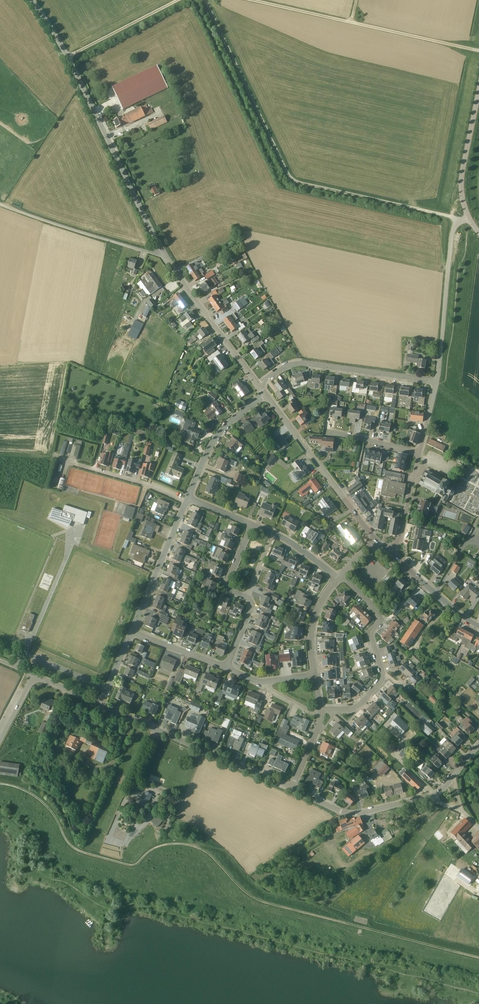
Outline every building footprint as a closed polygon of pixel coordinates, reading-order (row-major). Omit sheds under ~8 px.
[(123,110),(127,107),(168,88),(157,66),(112,87),(123,110)] [(118,128),(122,126),(129,122),(130,124),(154,113),(152,108),(149,109),(147,105),(114,120),(118,128)] [(149,132),(167,123),(164,116),(146,125),(149,132)] [(155,197),(159,194),(160,194),(155,184),(154,184),(150,187),(155,197)] [(135,269),(137,261),(130,259),(126,269),(133,272),(132,274),(136,275),(138,270),(135,269)] [(198,270),(201,269),(201,268),(204,266),(201,262),(200,263),(199,263),(198,263),(197,261),(187,268),(191,275),(198,270)] [(196,281),(204,276),(202,273),(204,273),(201,269),(198,270),(191,275),(196,281)] [(206,279),(214,273),(212,270),(206,275),(205,276),(206,279)] [(151,295),(162,286),(152,273),(141,281),(151,295)] [(216,276),(215,274),(214,273),(206,279),(207,280),(206,281),(206,282),(199,287),(204,293),(207,291),(215,286),(211,280),(216,276)] [(213,306),(219,301),(217,297),(225,292),(222,288),(216,292),(215,290),(210,293),(213,297),(209,300),(213,306)] [(175,306),(178,303),(183,300),(178,293),(174,297),(170,299),(172,302),(175,306)] [(162,306),(169,300),(167,298),(167,297),(159,303),(162,306)] [(220,302),(219,301),(213,306),(217,312),(221,309),(224,313),(229,309),(226,305),(228,303),(225,298),(220,302)] [(151,308),(156,305),(152,299),(147,303),(151,308)] [(180,313),(188,307),(183,300),(178,303),(181,307),(178,310),(180,313)] [(242,303),(244,301),(243,300),(242,301),(241,300),(240,301),(239,300),(232,305),(235,309),(242,303)] [(242,303),(235,309),(237,312),(244,306),(246,304),(244,301),(242,303)] [(142,316),(146,318),(151,308),(147,306),(142,316)] [(265,316),(273,310),(271,308),(264,314),(265,316)] [(192,325),(190,322),(194,319),(192,316),(194,314),(191,311),(189,313),(189,312),(180,319),(182,323),(181,324),(183,327),(185,326),(187,329),(192,325)] [(234,322),(237,320),(234,316),(235,316),(233,313),(224,321),(228,327),(234,322)] [(136,339),(144,324),(135,320),(127,335),(136,339)] [(232,332),(238,328),(240,330),(245,327),(243,324),(242,324),(240,322),(236,325),(234,322),(228,327),(232,332)] [(263,327),(257,332),(261,337),(267,332),(263,327)] [(203,338),(205,337),(209,334),(204,328),(187,340),(190,344),(195,341),(202,337),(203,338)] [(253,343),(257,340),(259,338),(254,331),(251,332),(248,329),(238,337),(243,344),(250,339),(253,343)] [(216,346),(214,343),(211,339),(201,346),(205,352),(209,356),(215,351),(213,348),(216,346)] [(256,360),(265,352),(261,346),(264,343),(262,340),(253,346),(256,350),(251,353),(256,360)] [(273,358),(269,353),(265,356),(267,359),(259,365),(264,370),(270,365),(268,362),(273,358)] [(221,371),(228,366),(223,359),(224,358),(221,354),(211,362),(215,367),(217,366),(221,371)] [(425,369),(426,361),(418,359),(419,356),(408,354),(407,362),(419,363),(418,368),(425,369)] [(304,382),(303,379),(302,374),(294,376),(296,381),(292,382),(292,381),(291,381),(293,388),(298,386),(298,384),(304,382)] [(319,384),(320,381),(320,376),(313,375),(312,381),(308,381),(307,388),(315,389),(315,383),(319,384)] [(336,394),(336,393),(337,386),(337,388),(333,387),(335,378),(326,377),(325,386),(330,386),(329,393),(336,394)] [(351,394),(353,384),(350,383),(350,380),(343,379),(343,382),(341,382),(340,382),(340,386),(339,390),(346,391),(346,393),(349,393),(351,394)] [(286,388),(284,385),(281,381),(274,386),(278,391),(276,394),(280,399),(289,392),(291,395),(293,393),(288,387),(286,388)] [(367,394),(367,391),(368,386),(364,386),(364,382),(357,381),(356,389),(359,390),(359,393),(367,394)] [(242,398),(249,392),(246,388),(245,389),(244,388),(244,387),(241,383),(234,387),(238,392),(238,391),(243,397),(242,397),(242,398)] [(381,398),(383,387),(382,390),(378,390),(378,384),(371,383),(370,391),(373,392),(373,396),(381,398)] [(386,385),(386,390),(385,397),(392,398),(391,408),(395,408),(397,392),(394,391),(394,386),(386,385)] [(410,389),(405,388),(406,387),(400,386),(399,399),(405,400),(404,404),(406,405),(406,410),(409,410),(411,399),(408,398),(410,389)] [(418,405),(419,405),(424,405),(425,397),(424,399),(422,399),(423,390),(415,389),(415,393),(412,393),(412,397),(411,397),(415,398),(415,397),(419,398),(418,405)] [(217,398),(210,392),(207,395),(214,401),(217,398)] [(292,414),(298,409),(295,405),(297,404),(294,399),(288,403),(289,403),(291,405),(288,408),(292,414)] [(185,411),(188,404),(178,400),(175,407),(185,411)] [(222,413),(218,407),(219,406),(216,402),(209,408),(209,409),(204,412),(209,420),(214,416),(216,414),(217,416),(222,413)] [(301,426),(308,420),(307,419),(305,416),(308,413),(304,408),(299,413),(301,416),(296,419),(301,426)] [(183,411),(178,409),(178,410),(177,409),(174,414),(183,418),(185,412),(183,411)] [(268,423),(267,421),(269,419),(265,413),(263,415),(261,412),(251,419),(241,427),(248,435),(255,429),(251,424),(255,421),(261,428),(268,423)] [(423,422),(425,414),(411,412),(410,419),(423,422)] [(366,421),(365,424),(364,429),(370,430),(371,424),(374,425),(373,426),(374,426),(376,418),(369,416),(368,417),(365,416),(364,421),(366,421)] [(201,433),(194,430),(196,423),(187,419),(184,426),(183,429),(184,431),(184,432),(186,434),(183,441),(193,446),(195,441),(194,441),(196,438),(198,439),(201,433)] [(421,431),(413,428),(414,422),(409,421),(408,430),(413,431),(411,436),(407,435),(405,441),(416,445),(421,431)] [(146,438),(147,435),(148,431),(137,427),(135,434),(146,438)] [(243,444),(238,439),(234,436),(232,439),(233,440),(227,446),(231,449),(235,453),(235,452),(237,454),(242,449),(240,447),(243,444)] [(282,450),(284,449),(288,446),(284,440),(283,439),(284,438),(282,436),(275,441),(276,444),(279,449),(280,447),(282,450)] [(334,439),(323,438),(310,437),(309,443),(322,445),(321,451),(333,452),(334,439)] [(429,439),(427,444),(443,452),(446,447),(429,439)] [(67,457),(71,443),(62,441),(58,455),(67,457)] [(69,458),(76,461),(80,447),(73,444),(69,458)] [(122,457),(127,459),(127,457),(129,448),(130,446),(126,444),(125,447),(122,456),(122,457)] [(111,462),(113,458),(114,453),(108,451),(107,454),(103,453),(100,464),(107,466),(109,462),(111,462)] [(181,456),(177,454),(174,453),(165,474),(172,477),(173,475),(180,478),(184,470),(177,467),(181,456)] [(272,454),(268,459),(273,463),(277,459),(272,454)] [(125,466),(127,459),(122,457),(121,457),(121,458),(116,456),(115,459),(113,468),(120,470),(122,465),(125,466)] [(235,461),(229,458),(225,456),(223,460),(220,458),(218,462),(220,462),(217,469),(224,472),(228,464),(235,467),(237,463),(234,461),(235,461)] [(131,474),(132,473),(133,474),(134,470),(135,470),(136,468),(139,469),(141,463),(129,460),(126,472),(128,472),(128,473),(131,474)] [(306,468),(305,466),(303,467),(298,461),(292,465),(297,472),(294,474),(294,476),(296,480),(298,480),(300,479),(309,472),(308,471),(309,471),(306,467),(306,468)] [(70,466),(55,462),(49,488),(63,492),(70,466)] [(140,476),(149,478),(151,471),(153,472),(154,472),(156,466),(147,463),(146,464),(144,464),(140,476)] [(396,494),(399,495),(403,496),(404,496),(407,483),(404,483),(401,482),(402,479),(400,479),(401,475),(404,475),(386,471),(385,474),(381,495),(381,496),(383,496),(386,497),(387,497),(390,498),(395,499),(396,494)] [(453,491),(453,490),(455,487),(450,484),(444,481),(445,480),(444,480),(443,480),(427,471),(425,476),(424,476),(422,479),(419,484),(436,494),(435,495),(436,495),(437,494),(441,497),(440,499),(445,503),(446,503),(449,497),(449,498),(450,497),(449,496),(450,496),(451,496),(452,496),(453,496),(453,495),(454,495),(454,494),(454,493),(454,492),(453,491)] [(236,482),(239,483),(243,475),(236,472),(232,481),(236,482)] [(236,482),(232,481),(222,476),(220,481),(219,482),(226,484),(225,485),(233,489),(234,486),(236,482)] [(220,481),(216,479),(212,477),(206,492),(214,495),(215,491),(217,492),(218,489),(217,488),(219,482),(220,481)] [(315,493),(318,491),(322,488),(318,484),(316,482),(317,482),(314,479),(297,491),(302,497),(309,492),(308,491),(312,488),(315,493)] [(350,495),(362,486),(359,481),(346,490),(350,495)] [(368,511),(377,504),(374,500),(372,502),(363,491),(352,499),(364,514),(367,518),(371,515),(368,511)] [(246,507),(250,498),(245,496),(246,495),(240,492),(235,505),(241,508),(242,506),(246,507)] [(325,517),(333,512),(337,509),(332,502),(330,503),(329,502),(330,501),(329,500),(326,497),(319,502),(323,507),(320,510),(325,517)] [(445,504),(445,503),(440,499),(437,506),(421,501),(418,513),(417,516),(426,519),(427,516),(429,511),(437,513),(439,507),(442,502),(445,504)] [(168,509),(170,504),(159,500),(157,504),(158,504),(155,512),(164,516),(164,515),(167,508),(168,509)] [(272,518),(277,505),(273,503),(272,506),(264,502),(259,515),(264,517),(264,515),(272,518)] [(79,523),(84,525),(86,518),(88,513),(65,505),(63,511),(62,512),(53,509),(51,514),(49,517),(67,524),(69,520),(72,521),(78,523),(79,523)] [(132,520),(135,508),(127,506),(124,517),(132,520)] [(400,514),(394,513),(391,512),(392,508),(383,506),(383,509),(379,509),(378,515),(376,514),(376,517),(384,518),(384,517),(392,518),(389,535),(395,536),(400,514)] [(203,517),(204,514),(198,511),(197,514),(193,513),(191,519),(198,522),(201,516),(203,517)] [(135,520),(139,522),(141,522),(144,515),(138,512),(135,520)] [(160,527),(155,525),(154,524),(156,520),(147,516),(145,521),(147,521),(141,536),(145,538),(147,539),(149,540),(151,535),(152,533),(153,531),(158,533),(160,526),(160,527)] [(294,532),(299,523),(287,516),(282,525),(286,527),(289,528),(288,529),(294,532)] [(384,518),(376,517),(376,518),(374,517),(372,527),(374,527),(374,529),(382,530),(384,518)] [(195,528),(198,522),(191,519),(188,525),(195,528)] [(347,530),(345,526),(342,523),(337,526),(347,539),(343,542),(346,545),(348,546),(352,544),(359,539),(351,527),(347,530)] [(225,534),(230,536),(232,537),(231,536),(232,534),(237,536),(240,529),(233,526),(231,531),(227,529),(225,534)] [(315,546),(320,537),(323,540),(325,537),(317,531),(316,533),(306,526),(301,533),(301,534),(303,531),(307,534),(306,535),(308,536),(306,538),(312,542),(311,543),(315,546)] [(431,531),(421,529),(417,528),(414,540),(424,542),(425,542),(426,536),(430,537),(431,531)] [(197,543),(199,544),(201,541),(196,539),(197,536),(190,533),(185,531),(183,537),(197,543)] [(227,542),(224,547),(231,550),(234,543),(232,542),(233,541),(232,541),(232,542),(230,542),(231,540),(228,539),(230,536),(225,534),(219,532),(217,538),(227,542)] [(196,546),(197,543),(183,537),(180,543),(185,545),(184,547),(191,550),(193,544),(196,546)] [(424,542),(414,540),(412,550),(422,552),(422,547),(424,542)] [(324,552),(328,548),(330,545),(326,542),(321,549),(324,552)] [(150,551),(145,549),(134,544),(130,553),(134,555),(133,559),(137,561),(138,560),(143,563),(143,564),(145,559),(145,560),(146,558),(145,557),(146,555),(148,556),(150,551)] [(348,546),(346,545),(344,547),(342,546),(338,551),(335,549),(330,555),(337,561),(341,555),(343,556),(347,550),(346,549),(348,547),(348,546)] [(223,550),(218,548),(216,547),(212,557),(226,563),(229,556),(220,552),(221,549),(223,550)] [(283,562),(284,558),(286,555),(283,553),(284,550),(277,547),(275,550),(274,549),(272,553),(279,556),(277,560),(282,562),(283,562)] [(185,551),(183,550),(178,548),(175,554),(190,560),(195,562),(195,561),(196,562),(197,560),(196,560),(196,559),(184,554),(185,551)] [(189,563),(190,560),(175,554),(173,560),(181,563),(182,560),(189,563)] [(295,567),(296,564),(298,559),(292,556),(290,561),(287,560),(287,559),(284,558),(283,562),(282,562),(282,564),(290,568),(291,565),(295,567)] [(444,566),(441,562),(435,557),(429,564),(432,567),(430,569),(438,576),(443,570),(442,569),(444,566)] [(211,569),(208,576),(211,577),(212,574),(220,578),(222,574),(221,573),(223,570),(217,568),(218,564),(219,565),(219,564),(211,561),(208,568),(211,569)] [(450,571),(451,571),(456,574),(461,568),(454,564),(450,571)] [(179,569),(175,567),(171,565),(168,573),(173,575),(171,578),(178,581),(181,575),(177,573),(179,569)] [(297,568),(294,575),(305,580),(308,573),(310,568),(302,565),(300,571),(297,570),(297,568)] [(280,574),(274,571),(272,574),(268,573),(267,577),(266,576),(263,582),(267,584),(265,589),(272,592),(274,587),(270,585),(274,578),(274,577),(278,579),(280,574)] [(211,577),(208,576),(204,574),(200,583),(208,586),(206,590),(213,593),(217,584),(210,581),(212,577),(211,577)] [(319,585),(322,577),(315,574),(313,580),(310,579),(308,585),(314,588),(316,584),(319,585)] [(462,583),(458,580),(455,577),(453,579),(448,585),(454,591),(462,583)] [(180,585),(170,580),(165,578),(164,582),(163,584),(173,589),(174,586),(179,588),(180,585)] [(401,590),(404,587),(407,584),(401,578),(386,594),(390,599),(393,596),(394,597),(397,593),(395,592),(398,588),(401,590)] [(168,596),(167,596),(172,598),(174,594),(171,593),(173,589),(163,584),(162,586),(160,590),(163,591),(162,594),(168,596)] [(478,594),(478,592),(469,584),(460,595),(466,600),(470,595),(475,599),(478,594)] [(308,596),(304,594),(301,593),(302,592),(297,590),(292,601),(308,608),(309,605),(310,606),(311,602),(305,599),(306,595),(308,596)] [(348,604),(346,602),(350,597),(345,592),(342,595),(340,593),(331,603),(333,605),(335,607),(340,603),(345,608),(348,604)] [(279,596),(277,595),(272,594),(270,598),(262,595),(260,600),(262,601),(268,603),(267,603),(268,600),(272,602),(273,600),(277,601),(279,596)] [(31,613),(37,614),(42,598),(36,596),(31,613)] [(156,602),(163,604),(165,599),(162,598),(158,596),(156,600),(157,600),(156,602)] [(414,608),(417,605),(420,602),(417,599),(416,599),(413,596),(409,600),(409,599),(407,601),(404,604),(408,608),(410,605),(414,608)] [(227,606),(229,601),(229,600),(222,597),(220,602),(218,608),(222,609),(220,612),(227,615),(230,607),(227,606)] [(403,600),(401,598),(400,597),(395,603),(392,600),(386,606),(392,612),(397,608),(399,606),(398,605),(403,600)] [(274,606),(268,603),(262,601),(260,606),(264,607),(262,612),(270,615),(274,606)] [(160,613),(160,614),(165,616),(166,614),(166,613),(163,612),(166,606),(163,604),(156,602),(155,604),(154,604),(153,607),(160,610),(158,613),(160,613)] [(240,615),(243,607),(240,606),(240,605),(237,604),(235,609),(232,608),(232,607),(229,615),(235,617),(237,613),(240,615)] [(353,618),(354,619),(362,611),(361,610),(363,609),(358,604),(357,606),(356,606),(352,609),(349,613),(351,615),(353,612),(356,616),(353,618)] [(335,607),(333,605),(331,610),(327,608),(326,613),(327,613),(325,618),(332,621),(336,611),(338,613),(340,612),(335,607)] [(395,617),(400,611),(402,609),(399,606),(397,608),(392,612),(391,613),(395,617)] [(303,610),(298,608),(295,607),(293,613),(297,614),(295,620),(303,622),(306,615),(302,614),(303,610)] [(361,622),(368,615),(364,612),(362,611),(354,619),(355,620),(357,618),(361,622)] [(427,623),(431,619),(434,615),(431,612),(430,613),(428,611),(418,621),(423,626),(426,623),(427,623)] [(22,630),(28,633),(35,616),(30,613),(22,630)] [(165,616),(160,614),(157,620),(149,617),(146,626),(153,629),(155,624),(159,625),(160,622),(167,625),(169,618),(165,616)] [(277,618),(272,616),(267,614),(265,617),(260,614),(258,620),(268,624),(269,624),(271,619),(275,621),(277,618)] [(369,620),(371,618),(368,615),(361,622),(364,625),(360,628),(362,630),(364,628),(370,621),(369,620)] [(182,639),(183,634),(186,628),(182,626),(184,622),(180,620),(181,618),(177,616),(171,630),(171,631),(172,629),(176,630),(174,635),(182,639)] [(346,618),(341,625),(347,626),(350,622),(346,618)] [(266,630),(268,624),(258,620),(255,626),(261,628),(260,631),(265,633),(266,630)] [(409,648),(412,644),(423,626),(415,620),(400,642),(409,648)] [(388,625),(390,627),(395,632),(398,628),(401,630),(402,628),(400,626),(396,622),(395,623),(393,621),(388,625)] [(334,624),(329,623),(324,622),(323,626),(324,627),(323,632),(331,634),(332,626),(333,626),(334,624)] [(303,629),(294,628),(292,625),(288,625),(288,627),(290,631),(286,634),(285,639),(297,640),(295,640),(296,636),(302,636),(303,629)] [(392,637),(395,634),(397,636),(399,634),(395,632),(390,627),(388,629),(387,628),(385,631),(392,637)] [(198,635),(202,637),(204,630),(198,628),(195,635),(191,633),(187,641),(195,644),(198,635)] [(461,643),(467,632),(459,628),(456,634),(453,632),(449,639),(456,642),(458,638),(462,640),(461,642),(461,643)] [(265,633),(260,631),(258,633),(253,631),(251,637),(259,640),(259,639),(262,641),(264,636),(268,637),(269,635),(265,633)] [(389,641),(392,637),(385,631),(381,635),(383,637),(382,638),(389,645),(391,643),(389,641)] [(469,650),(472,644),(470,643),(474,636),(467,632),(461,643),(466,645),(465,647),(469,650)] [(211,646),(212,646),(214,647),(216,643),(217,639),(215,638),(216,637),(213,636),(213,635),(206,633),(203,641),(202,641),(203,641),(201,646),(208,649),(209,646),(211,646)] [(216,643),(214,647),(215,646),(218,647),(216,653),(223,656),(227,648),(223,646),(224,642),(223,641),(224,638),(219,635),(217,639),(216,643)] [(353,651),(361,648),(360,649),(359,645),(363,644),(360,636),(352,639),(354,644),(351,645),(353,651)] [(256,645),(259,640),(251,637),(248,642),(255,645),(254,648),(260,650),(261,647),(256,645)] [(478,638),(475,645),(472,644),(469,650),(474,652),(476,649),(478,650),(478,638)] [(321,650),(330,650),(330,652),(334,652),(334,640),(324,641),(326,641),(326,644),(321,644),(321,650)] [(144,647),(142,646),(138,644),(135,651),(141,654),(140,657),(145,659),(147,653),(142,651),(144,647)] [(395,650),(392,651),(390,646),(383,649),(384,652),(382,652),(384,656),(387,655),(394,653),(394,652),(396,652),(395,650)] [(253,653),(250,651),(245,650),(243,656),(250,659),(253,653)] [(293,659),(293,667),(301,666),(301,658),(303,658),(302,652),(295,652),(295,658),(293,659)] [(400,656),(396,657),(394,653),(387,655),(388,658),(387,658),(388,662),(400,658),(400,656)] [(409,658),(417,665),(421,660),(413,653),(409,658)] [(278,665),(277,661),(275,661),(275,654),(266,655),(267,661),(267,666),(272,666),(273,669),(279,669),(279,665),(278,665)] [(360,667),(370,664),(367,656),(363,658),(362,654),(354,656),(356,663),(357,663),(358,666),(360,666),(360,667)] [(323,666),(328,666),(333,666),(333,667),(337,667),(336,655),(326,656),(329,656),(329,659),(323,659),(323,666)] [(172,672),(175,665),(177,661),(166,656),(161,667),(172,672)] [(247,666),(250,659),(243,656),(240,662),(247,666)] [(135,669),(137,670),(138,670),(139,670),(139,668),(141,664),(141,663),(150,666),(154,668),(156,664),(145,659),(140,657),(138,659),(133,657),(129,664),(136,667),(135,669)] [(398,661),(401,660),(400,658),(388,662),(389,666),(391,666),(392,669),(399,666),(398,661)] [(404,674),(413,665),(411,663),(409,666),(405,663),(400,668),(402,671),(401,672),(404,674)] [(410,678),(416,672),(412,669),(414,667),(413,665),(404,674),(407,677),(408,676),(410,678)] [(197,679),(198,675),(200,671),(195,669),(194,669),(192,668),(187,666),(185,671),(179,668),(175,679),(174,679),(174,681),(180,684),(184,674),(197,679)] [(132,679),(133,674),(134,671),(128,668),(125,676),(132,679)] [(325,680),(338,679),(337,675),(336,668),(330,669),(330,672),(325,673),(325,680)] [(361,677),(362,679),(374,675),(371,669),(362,672),(363,676),(361,677)] [(416,675),(418,673),(417,671),(416,672),(410,678),(408,681),(411,684),(412,683),(414,685),(420,679),(416,675)] [(215,690),(217,685),(219,680),(213,678),(213,679),(210,677),(211,675),(207,674),(204,680),(201,679),(196,689),(197,690),(199,691),(201,692),(204,685),(215,690)] [(174,681),(174,679),(170,677),(165,690),(169,692),(173,681),(174,681)] [(350,698),(350,688),(350,685),(342,685),(342,680),(340,680),(340,684),(340,687),(342,687),(342,690),(343,690),(344,699),(350,698)] [(363,685),(359,682),(358,681),(357,682),(355,680),(353,682),(356,683),(355,684),(361,688),(363,685)] [(338,695),(337,687),(337,685),(336,685),(334,685),(333,686),(333,687),(331,687),(331,681),(327,681),(327,691),(327,695),(327,696),(328,696),(328,700),(335,699),(335,696),(338,696),(338,698),(338,695)] [(227,682),(224,691),(236,697),(240,688),(235,685),(234,686),(232,685),(232,684),(227,682)] [(362,689),(361,688),(355,684),(352,688),(358,693),(362,689)] [(127,689),(125,688),(121,686),(119,690),(120,691),(119,692),(120,692),(117,699),(116,699),(121,701),(122,700),(130,703),(131,704),(135,694),(126,691),(127,689)] [(392,700),(393,698),(394,697),(395,696),(394,696),(397,691),(391,686),(387,690),(379,698),(387,705),(388,703),(393,708),(397,704),(392,700)] [(259,709),(262,702),(258,700),(260,697),(255,695),(255,696),(253,695),(254,693),(250,692),(246,701),(255,705),(254,707),(259,709)] [(425,702),(416,693),(411,698),(420,707),(425,702)] [(429,699),(434,704),(437,701),(432,696),(429,699)] [(52,713),(55,707),(57,703),(53,701),(52,704),(44,700),(41,708),(52,713)] [(155,715),(159,706),(153,703),(153,704),(145,701),(142,709),(150,712),(149,713),(155,715)] [(202,706),(192,702),(189,708),(199,712),(202,706)] [(380,709),(382,706),(381,705),(378,707),(377,705),(374,703),(370,707),(377,713),(380,709)] [(268,710),(264,717),(264,719),(271,722),(274,714),(279,716),(282,708),(273,704),(270,710),(269,709),(269,711),(268,710)] [(371,719),(377,713),(370,707),(366,711),(371,715),(369,717),(371,719)] [(176,725),(181,712),(178,711),(178,710),(173,708),(172,711),(167,709),(165,714),(167,715),(165,719),(173,722),(172,723),(176,725)] [(199,734),(206,718),(199,715),(196,720),(188,717),(185,725),(193,729),(192,732),(199,734)] [(259,715),(258,716),(256,721),(260,723),(260,722),(262,718),(263,718),(264,719),(264,717),(259,715)] [(371,719),(369,717),(367,720),(362,715),(358,719),(365,726),(369,722),(369,721),(371,719)] [(423,726),(429,720),(427,717),(424,715),(418,721),(423,726)] [(290,725),(301,730),(305,732),(310,722),(303,719),(303,720),(295,716),(290,725)] [(473,724),(470,720),(467,717),(462,722),(465,725),(462,728),(469,735),(474,729),(470,725),(472,723),(473,724)] [(230,720),(225,718),(221,726),(227,729),(230,720)] [(390,724),(402,735),(407,729),(396,718),(390,724)] [(289,726),(287,725),(289,721),(283,719),(280,726),(288,730),(289,728),(289,726)] [(359,732),(365,726),(358,719),(355,723),(359,728),(357,730),(359,732)] [(423,726),(423,727),(431,734),(435,730),(429,724),(432,721),(430,719),(429,720),(423,726)] [(50,725),(48,724),(44,722),(39,732),(45,735),(50,725)] [(439,722),(436,725),(441,730),(444,727),(439,722)] [(351,731),(346,727),(345,727),(346,727),(344,729),(337,723),(334,726),(335,726),(330,732),(337,737),(342,731),(348,735),(351,731)] [(288,730),(280,726),(275,737),(280,739),(279,742),(278,743),(288,748),(288,746),(291,747),(296,749),(299,742),(295,740),(295,741),(289,738),(290,737),(286,736),(288,730)] [(217,743),(223,731),(218,729),(217,731),(210,728),(209,732),(207,736),(206,738),(207,737),(214,740),(213,741),(217,743)] [(419,737),(429,746),(432,742),(419,730),(416,733),(417,735),(419,737)] [(462,736),(459,732),(458,731),(450,739),(458,746),(462,741),(459,738),(462,736)] [(92,741),(88,739),(89,737),(83,734),(82,736),(78,734),(76,738),(70,736),(66,746),(77,751),(81,741),(91,746),(90,747),(91,747),(89,752),(91,754),(90,756),(103,762),(110,748),(94,741),(93,743),(91,742),(92,741)] [(239,751),(244,740),(239,737),(237,741),(231,738),(227,747),(230,748),(230,749),(231,749),(232,748),(234,748),(234,749),(239,751)] [(456,749),(452,745),(444,738),(440,743),(445,748),(444,748),(451,754),(456,749)] [(267,745),(267,747),(260,744),(259,746),(253,744),(252,744),(247,742),(245,749),(250,751),(248,756),(254,759),(256,755),(262,758),(265,751),(265,752),(266,752),(268,746),(267,745)] [(319,752),(322,753),(321,756),(327,758),(328,756),(332,758),(333,758),(338,749),(334,747),(323,742),(322,746),(323,747),(320,752),(319,752)] [(451,754),(444,748),(442,750),(439,747),(437,750),(446,759),(451,754)] [(402,758),(407,762),(412,757),(407,753),(402,758)] [(289,765),(280,761),(282,756),(279,754),(273,767),(276,768),(282,770),(281,771),(285,772),(289,765)] [(441,758),(440,757),(437,754),(435,756),(434,757),(431,757),(431,759),(430,761),(438,768),(443,764),(439,760),(441,758)] [(376,773),(385,764),(381,760),(372,769),(376,773)] [(18,773),(19,765),(0,762),(0,774),(17,777),(18,775),(21,776),(21,773),(18,773)] [(435,773),(428,768),(427,770),(424,767),(418,773),(424,778),(426,777),(427,776),(430,779),(435,773)] [(321,774),(316,771),(311,769),(306,781),(307,780),(317,785),(316,787),(320,789),(323,781),(318,779),(321,774)] [(422,785),(411,774),(410,776),(407,773),(403,777),(417,790),(422,785)] [(339,793),(342,787),(338,785),(339,784),(332,781),(328,791),(334,793),(335,791),(339,793)] [(358,788),(358,787),(354,788),(355,793),(359,792),(361,798),(368,797),(367,790),(369,787),(366,784),(362,787),(358,788)] [(403,793),(402,788),(401,785),(384,789),(386,797),(403,793)] [(146,814),(154,796),(152,795),(152,794),(146,792),(139,805),(140,805),(140,811),(146,814)] [(350,806),(356,800),(349,793),(344,799),(350,805),(350,806)] [(158,827),(163,820),(157,815),(152,822),(158,827)] [(350,839),(359,834),(366,829),(363,824),(360,817),(356,819),(356,818),(353,819),(348,821),(346,817),(334,823),(338,832),(342,830),(342,831),(354,826),(355,828),(346,833),(350,839)] [(474,845),(472,842),(463,834),(471,826),(472,826),(464,819),(451,833),(458,839),(457,840),(465,848),(462,850),(466,854),(474,846),(474,845)] [(378,836),(376,834),(374,830),(367,834),(372,841),(372,840),(373,842),(376,840),(375,838),(378,836)] [(364,842),(362,840),(360,838),(357,840),(355,838),(349,843),(356,851),(362,846),(361,845),(364,842)] [(466,871),(461,879),(473,887),(478,879),(466,871)]
